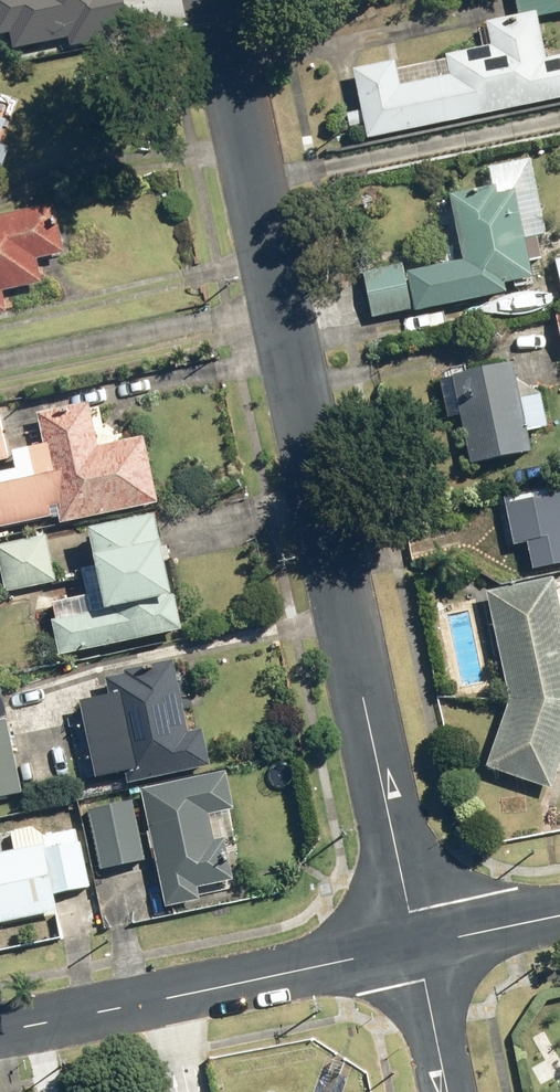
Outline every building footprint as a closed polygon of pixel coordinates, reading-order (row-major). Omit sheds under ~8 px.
[(15,27),(18,40),(72,30),(74,40),(130,30),(125,0),(0,0),(0,30),(15,27)] [(367,139),(559,100),(559,56),(547,59),(537,11),(485,21),(490,45),(445,55),(449,75),(399,86),(393,58),(352,67),(367,139)] [(461,260),(405,271),(413,311),(507,293),(505,284),(532,278),(515,190),(500,193),(498,187),(449,196),(461,260)] [(0,220),(0,296),(37,288),(32,264),(59,259),(49,210),(0,220)] [(363,269),(371,316),(411,309),(402,262),(363,269)] [(459,416),(469,464),(531,451),(527,430),(547,426),(540,393),(516,381),(512,362),(451,375),(439,377),(448,418),(459,416)] [(66,519),(164,502),(151,430),(117,436),(115,425),(105,426),(100,397),(41,407),(47,442),(32,444),(37,475),(0,481),(0,524),(65,513),(66,519)] [(18,457),(4,402),(0,403),(0,461),(18,457)] [(530,537),(535,566),(559,562),(559,508),(556,488),(506,497),(514,540),(530,537)] [(60,617),(67,652),(190,626),(183,589),(188,588),(176,534),(173,535),(168,509),(101,522),(103,529),(101,529),(107,558),(109,557),(110,563),(85,568),(93,610),(60,617)] [(53,532),(1,542),(11,590),(63,579),(53,532)] [(508,697),(485,767),(551,787),(559,761),(559,605),(554,577),(486,592),(508,697)] [(133,768),(135,780),(219,762),(211,726),(197,728),(181,656),(133,667),(133,670),(113,674),(117,691),(88,697),(105,774),(133,768)] [(29,790),(14,714),(0,716),(0,796),(29,790)] [(235,767),(148,785),(173,904),(208,897),(206,884),(242,877),(234,836),(242,834),(237,807),(243,806),(235,767)] [(152,857),(139,797),(95,807),(108,867),(152,857)] [(0,854),(0,920),(64,909),(60,890),(95,884),(85,829),(48,836),(46,822),(17,827),(21,850),(0,854)]
